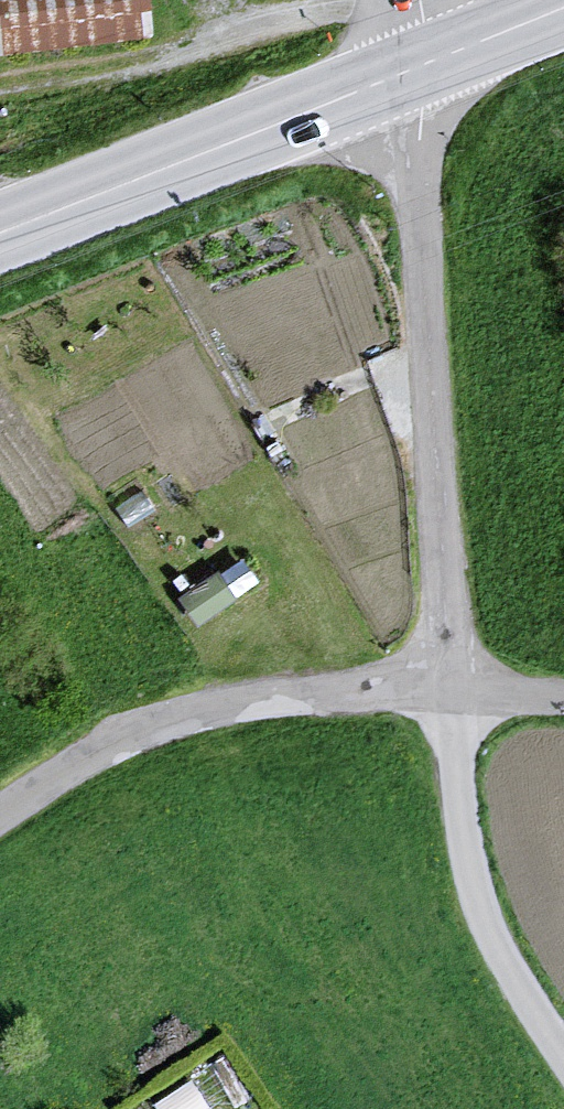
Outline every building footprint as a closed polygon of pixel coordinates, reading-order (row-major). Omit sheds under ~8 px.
[(138,0),(0,0),(0,67),(144,47),(138,0)]
